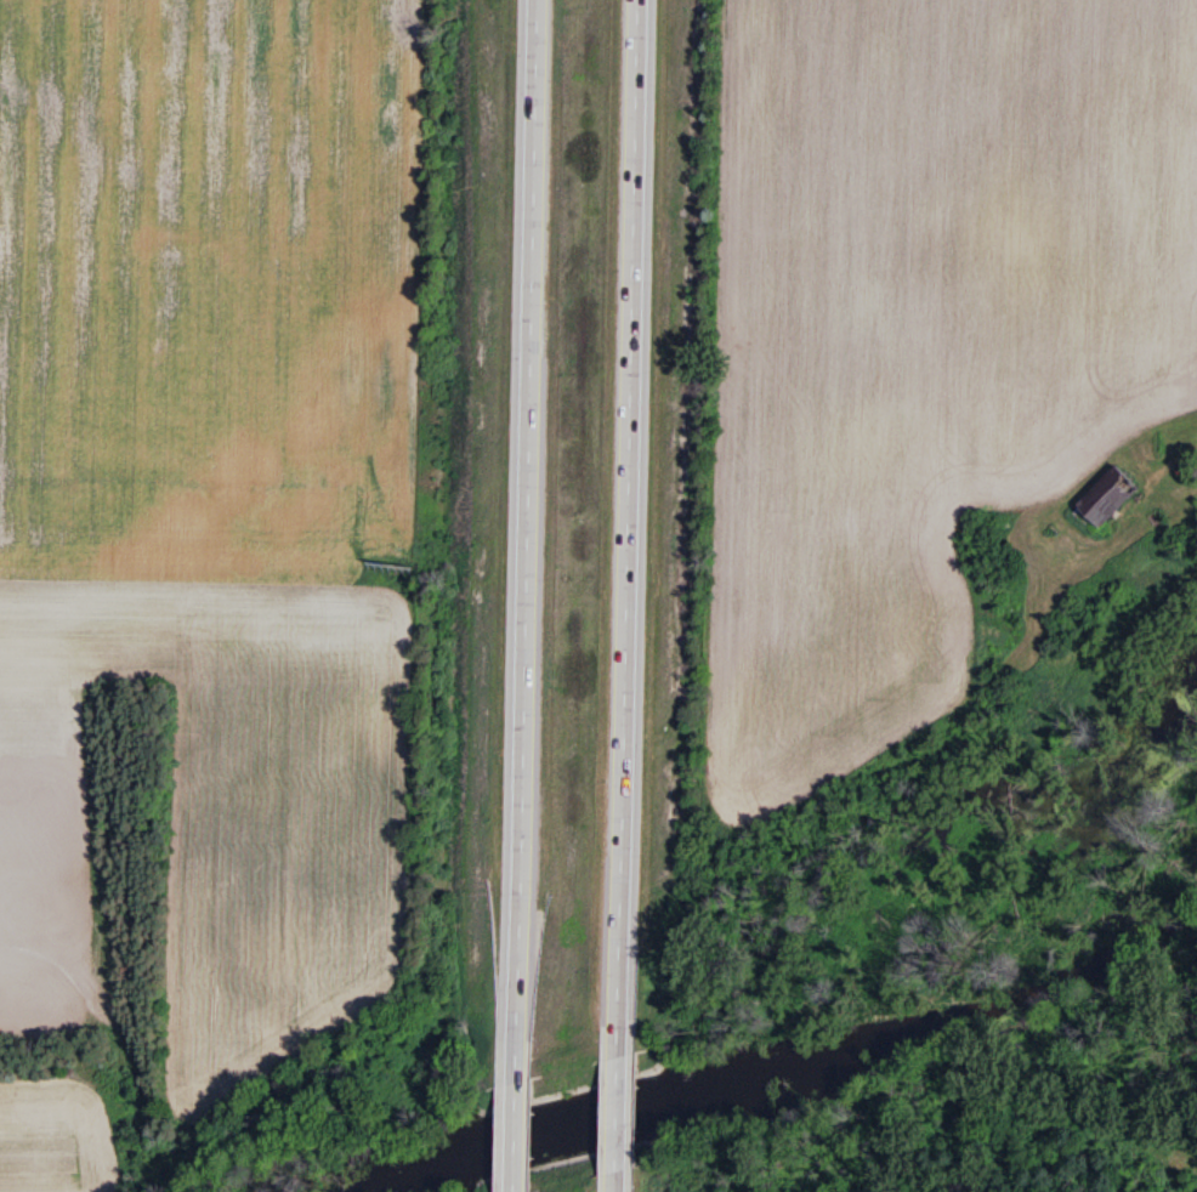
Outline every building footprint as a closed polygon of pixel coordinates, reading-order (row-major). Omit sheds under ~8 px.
[(1140,488),(1115,466),(1077,509),(1101,531),(1140,488)]
